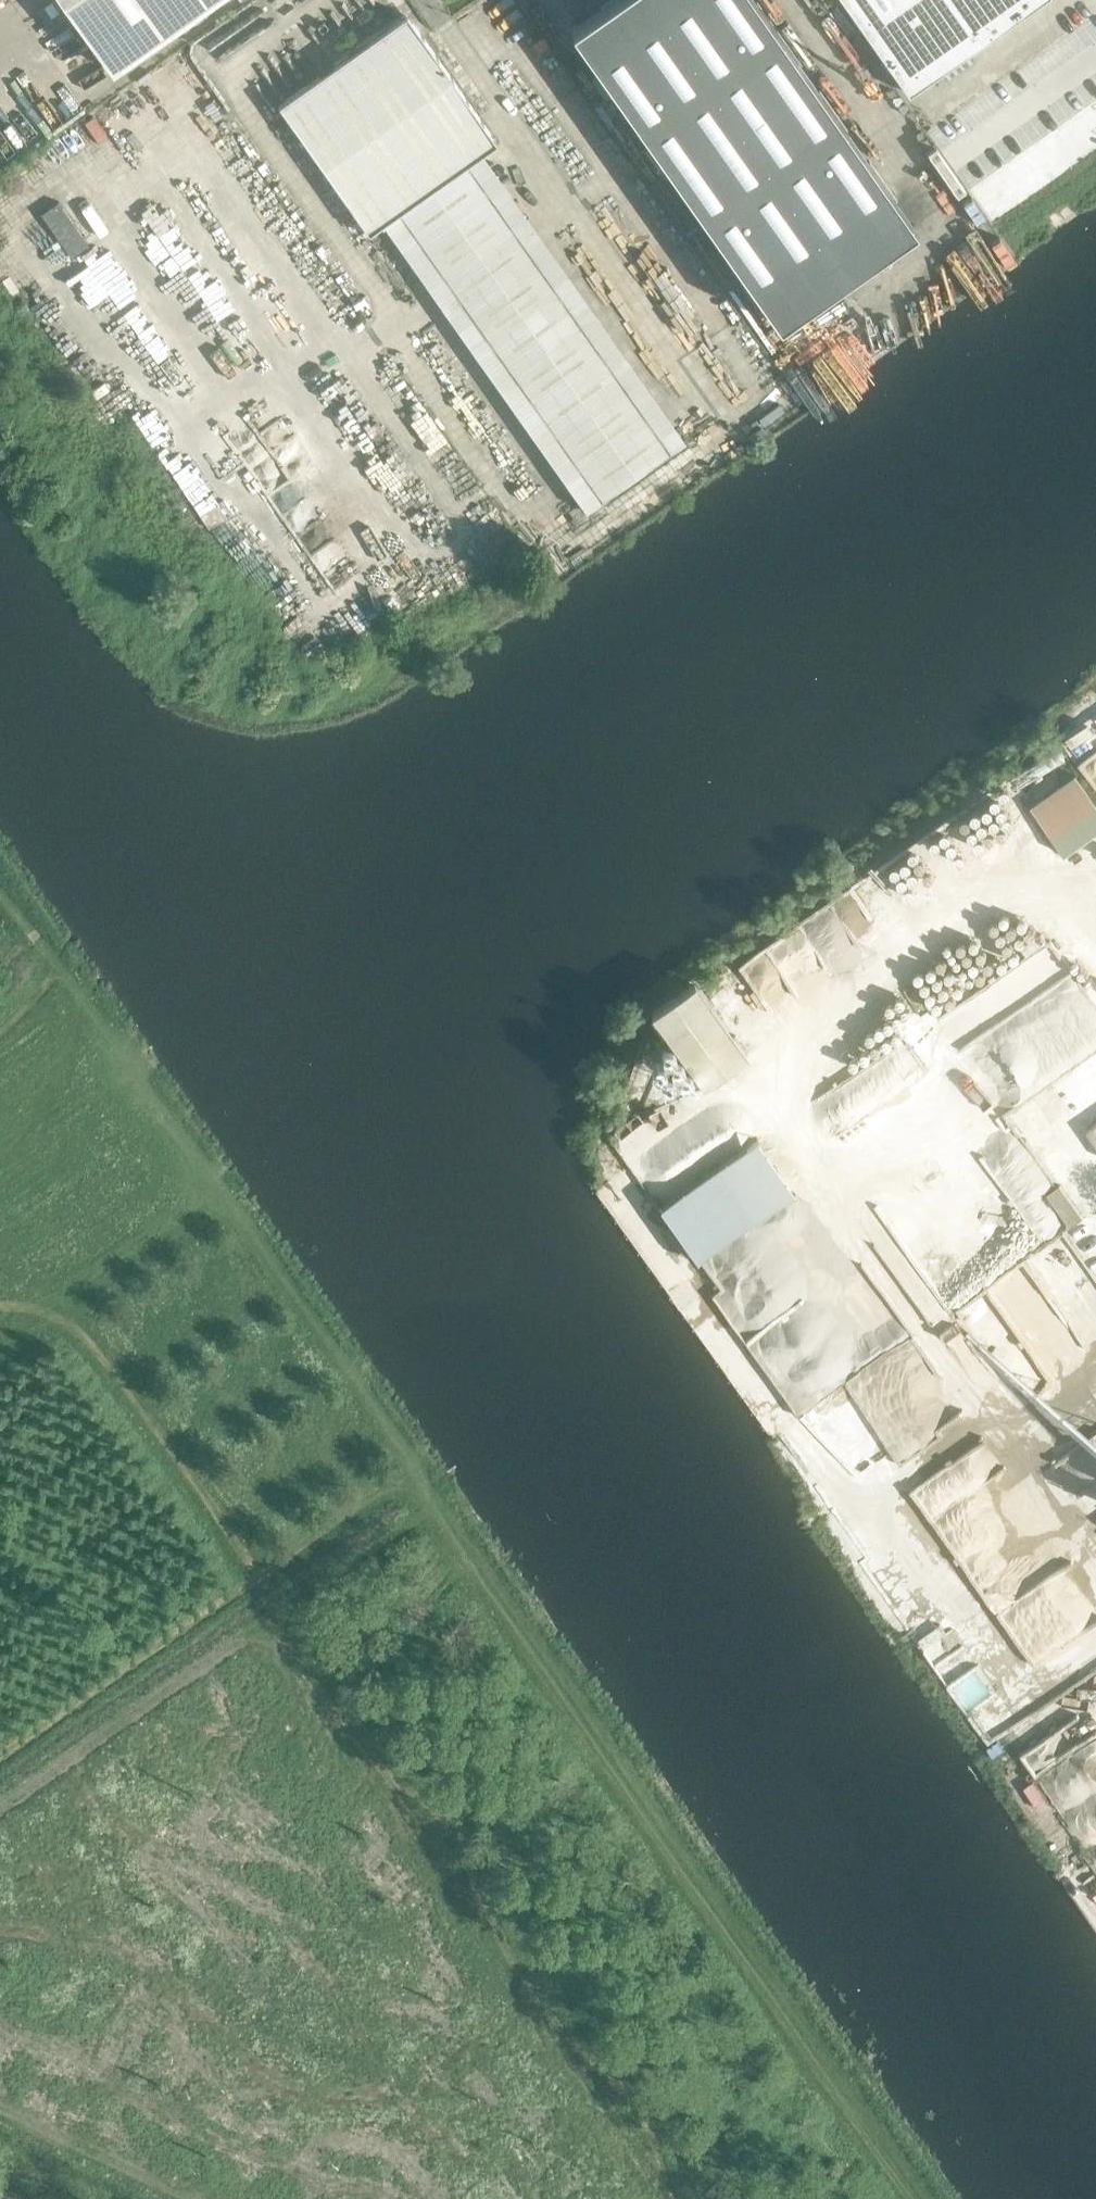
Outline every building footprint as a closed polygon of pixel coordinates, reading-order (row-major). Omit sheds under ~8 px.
[(112,68),(210,0),(64,0),(112,68)] [(570,27),(778,322),(915,226),(756,0),(609,0),(570,27)] [(908,93),(1040,0),(842,0),(908,93)] [(384,24),(387,28),(278,105),(369,233),(496,143),(420,34),(424,31),(407,8),(384,24)] [(1030,808),(1064,855),(1095,833),(1095,805),(1075,776),(1030,808)] [(693,982),(650,1012),(703,1087),(746,1056),(693,982)] [(1086,1131),(1095,1145),(1095,1123),(1086,1131)] [(761,1144),(674,1204),(710,1256),(797,1197),(761,1144)] [(1059,1186),(1046,1195),(1070,1228),(1082,1219),(1059,1186)]
